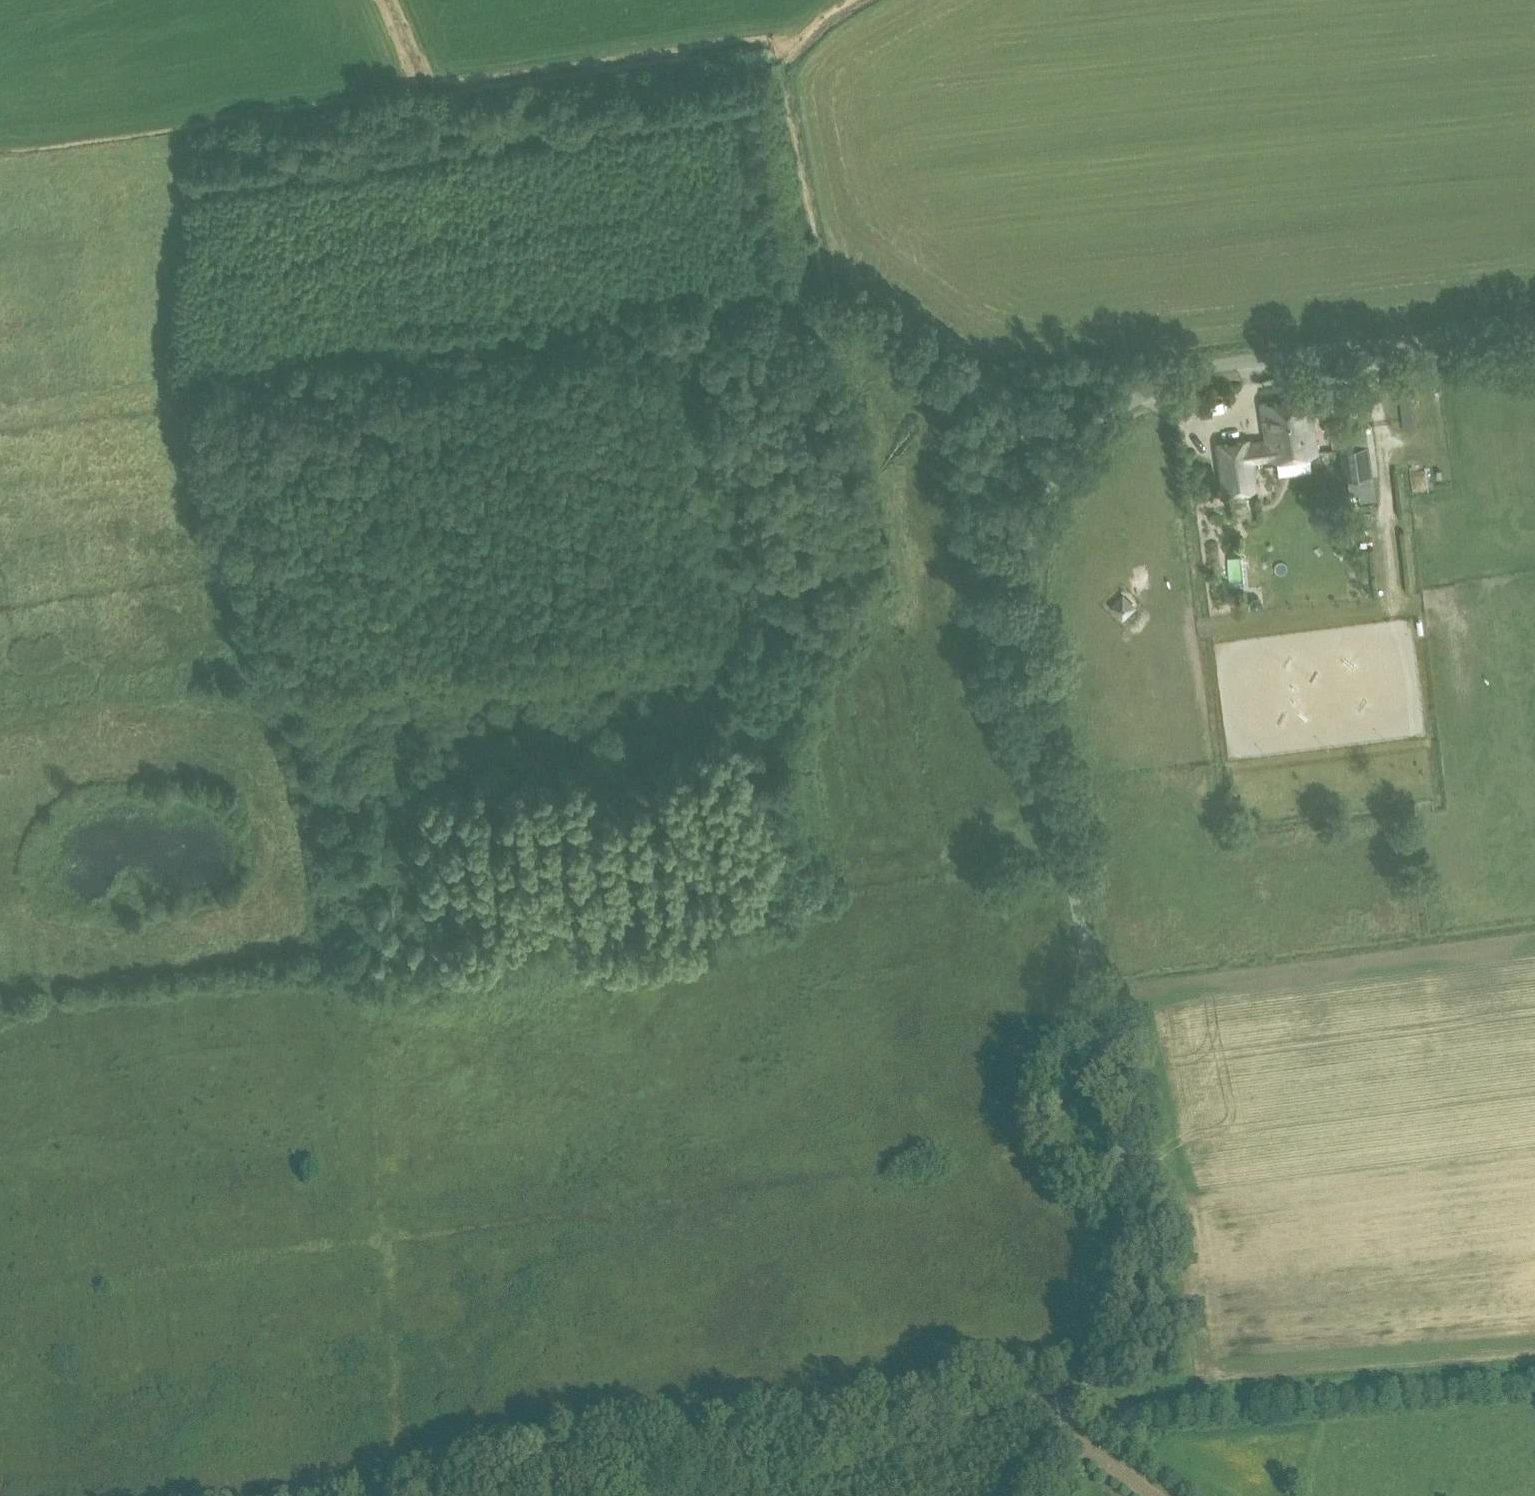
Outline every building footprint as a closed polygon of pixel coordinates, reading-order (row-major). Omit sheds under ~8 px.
[(1261,399),(1266,441),(1268,457),(1317,451),(1310,393),(1261,399)] [(1350,431),(1351,448),(1374,445),(1372,428),(1350,431)] [(1268,457),(1266,441),(1249,443),(1249,441),(1217,444),(1223,492),(1257,488),(1253,459),(1268,457)] [(1372,446),(1352,448),(1356,478),(1376,475),(1372,446)] [(1140,620),(1147,608),(1129,597),(1122,610),(1140,620)] [(1263,606),(1263,601),(1259,597),(1254,597),(1251,601),(1251,606),(1254,609),(1259,609),(1263,606)]
